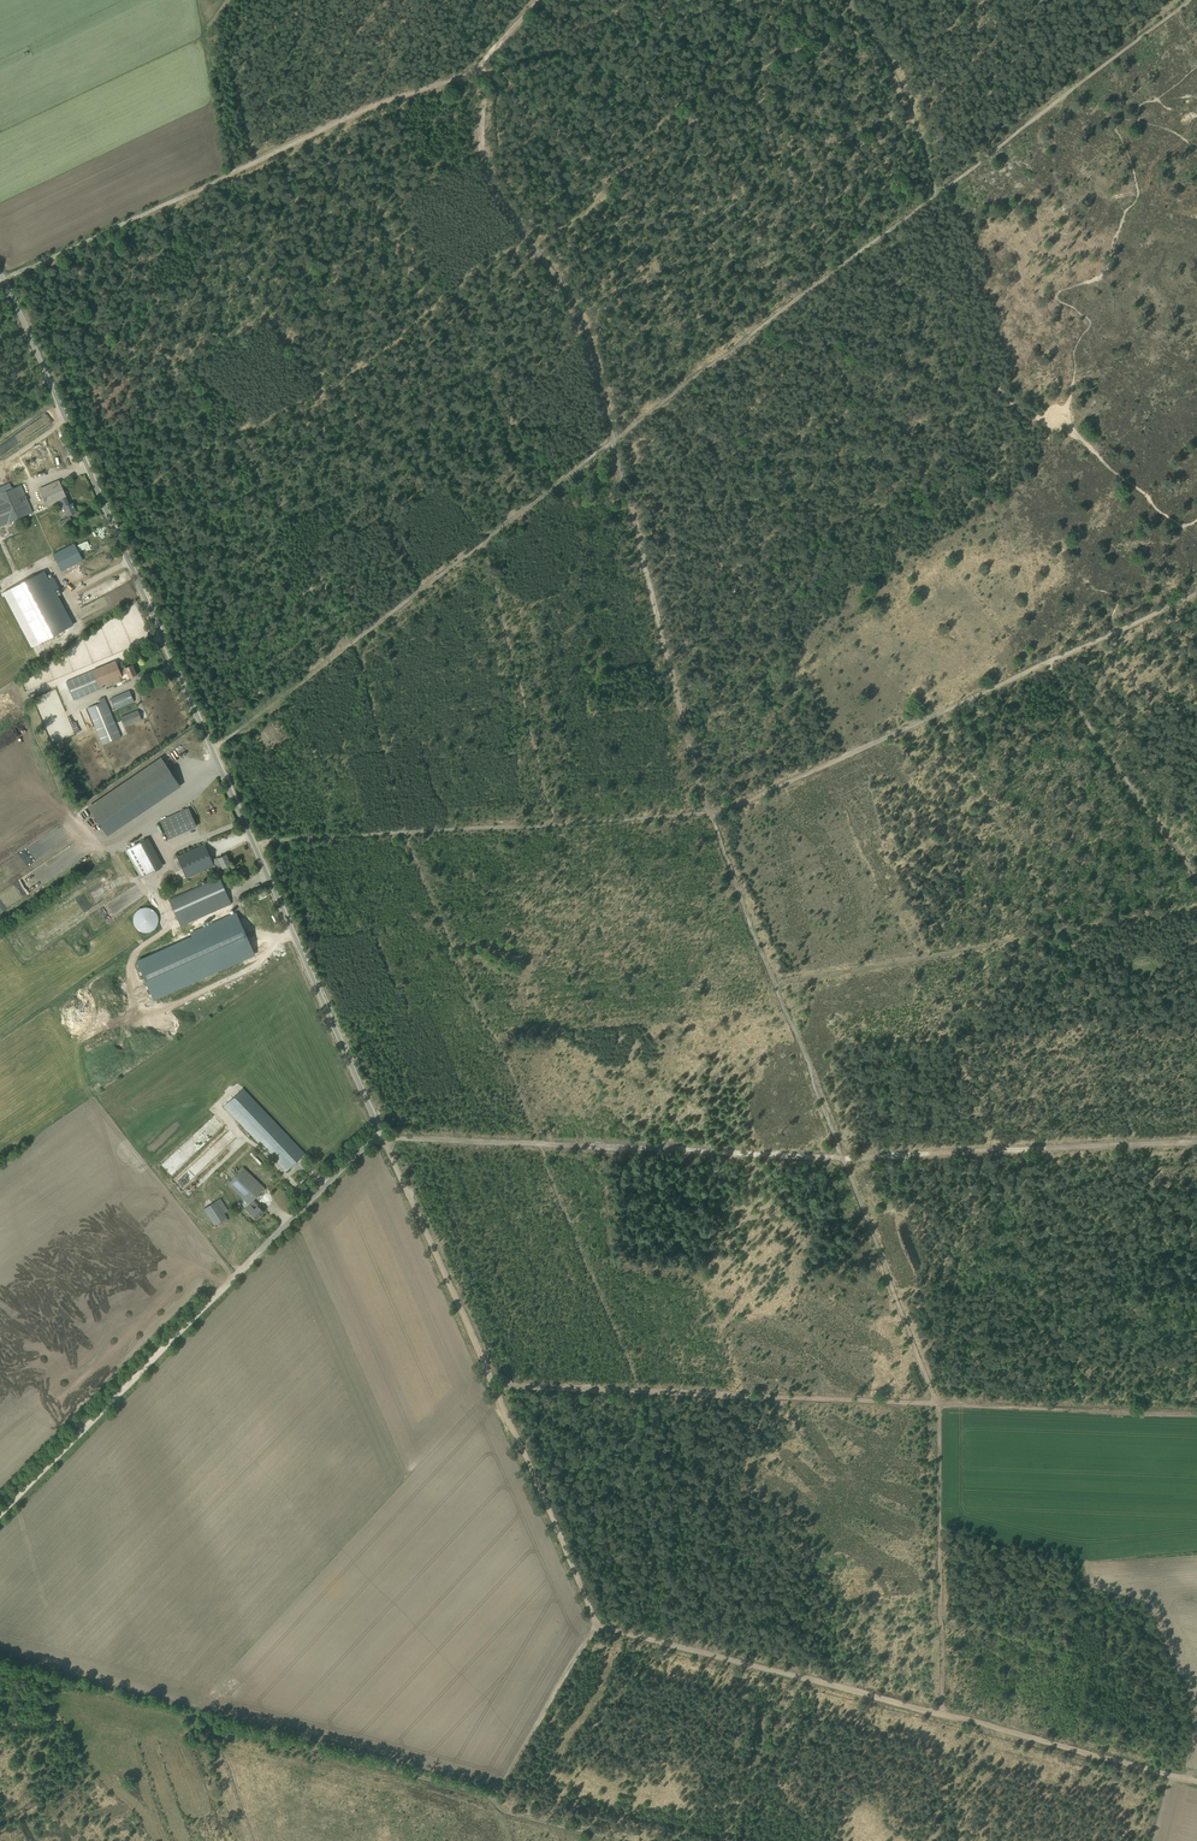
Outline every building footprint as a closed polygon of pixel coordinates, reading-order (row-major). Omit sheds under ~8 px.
[(40,420),(44,426),(52,421),(45,411),(37,417),(39,421),(40,420)] [(59,481),(39,489),(47,506),(57,502),(60,509),(64,507),(67,516),(76,513),(72,503),(69,504),(66,498),(66,497),(59,481)] [(34,512),(22,484),(0,494),(0,527),(34,512)] [(59,521),(61,527),(73,521),(70,516),(59,521)] [(53,554),(62,571),(83,560),(74,543),(53,554)] [(43,569),(1,591),(30,647),(72,625),(54,590),(48,579),(43,569)] [(100,596),(126,583),(122,576),(94,591),(97,596),(99,595),(100,596)] [(59,588),(53,577),(48,579),(54,590),(59,588)] [(66,681),(74,700),(104,687),(103,685),(115,680),(117,683),(124,680),(122,675),(127,673),(129,678),(136,675),(132,664),(125,667),(125,666),(119,669),(115,661),(66,681)] [(110,698),(115,710),(134,702),(129,690),(110,698)] [(87,708),(103,744),(121,736),(105,697),(99,699),(100,702),(87,708)] [(121,717),(125,727),(142,719),(138,710),(121,717)] [(179,787),(160,759),(89,806),(108,835),(179,787)] [(161,820),(169,838),(196,826),(188,808),(161,820)] [(163,867),(147,839),(128,849),(144,878),(163,867)] [(206,849),(207,849),(205,845),(204,844),(177,857),(187,877),(213,866),(216,871),(230,864),(226,855),(218,858),(212,861),(206,849)] [(169,899),(181,926),(231,904),(219,877),(169,899)] [(144,932),(145,932),(147,932),(148,932),(149,932),(150,931),(151,931),(152,931),(153,930),(154,929),(155,928),(156,927),(156,926),(157,925),(157,924),(158,923),(158,922),(158,921),(158,920),(158,918),(158,917),(158,916),(157,915),(157,914),(156,913),(156,912),(155,911),(154,911),(154,910),(153,909),(152,909),(151,908),(150,908),(149,907),(148,907),(147,907),(145,907),(144,907),(143,907),(142,907),(141,908),(140,908),(139,909),(138,909),(137,910),(137,911),(136,911),(135,912),(135,913),(134,914),(134,915),(133,916),(133,917),(133,918),(133,920),(133,921),(133,922),(133,923),(134,924),(134,925),(134,926),(135,927),(136,928),(137,929),(138,930),(139,931),(140,931),(141,931),(142,932),(143,932),(144,932)] [(1138,961),(1138,969),(1153,969),(1153,961),(1138,961)] [(224,1106),(286,1171),(305,1153),(243,1088),(224,1106)] [(245,1208),(252,1215),(256,1219),(263,1211),(257,1205),(257,1206),(252,1201),(261,1191),(262,1192),(265,1189),(264,1188),(264,1187),(243,1167),(227,1184),(248,1204),(245,1208)] [(204,1209),(214,1225),(227,1217),(224,1213),(228,1210),(220,1198),(204,1209)]
